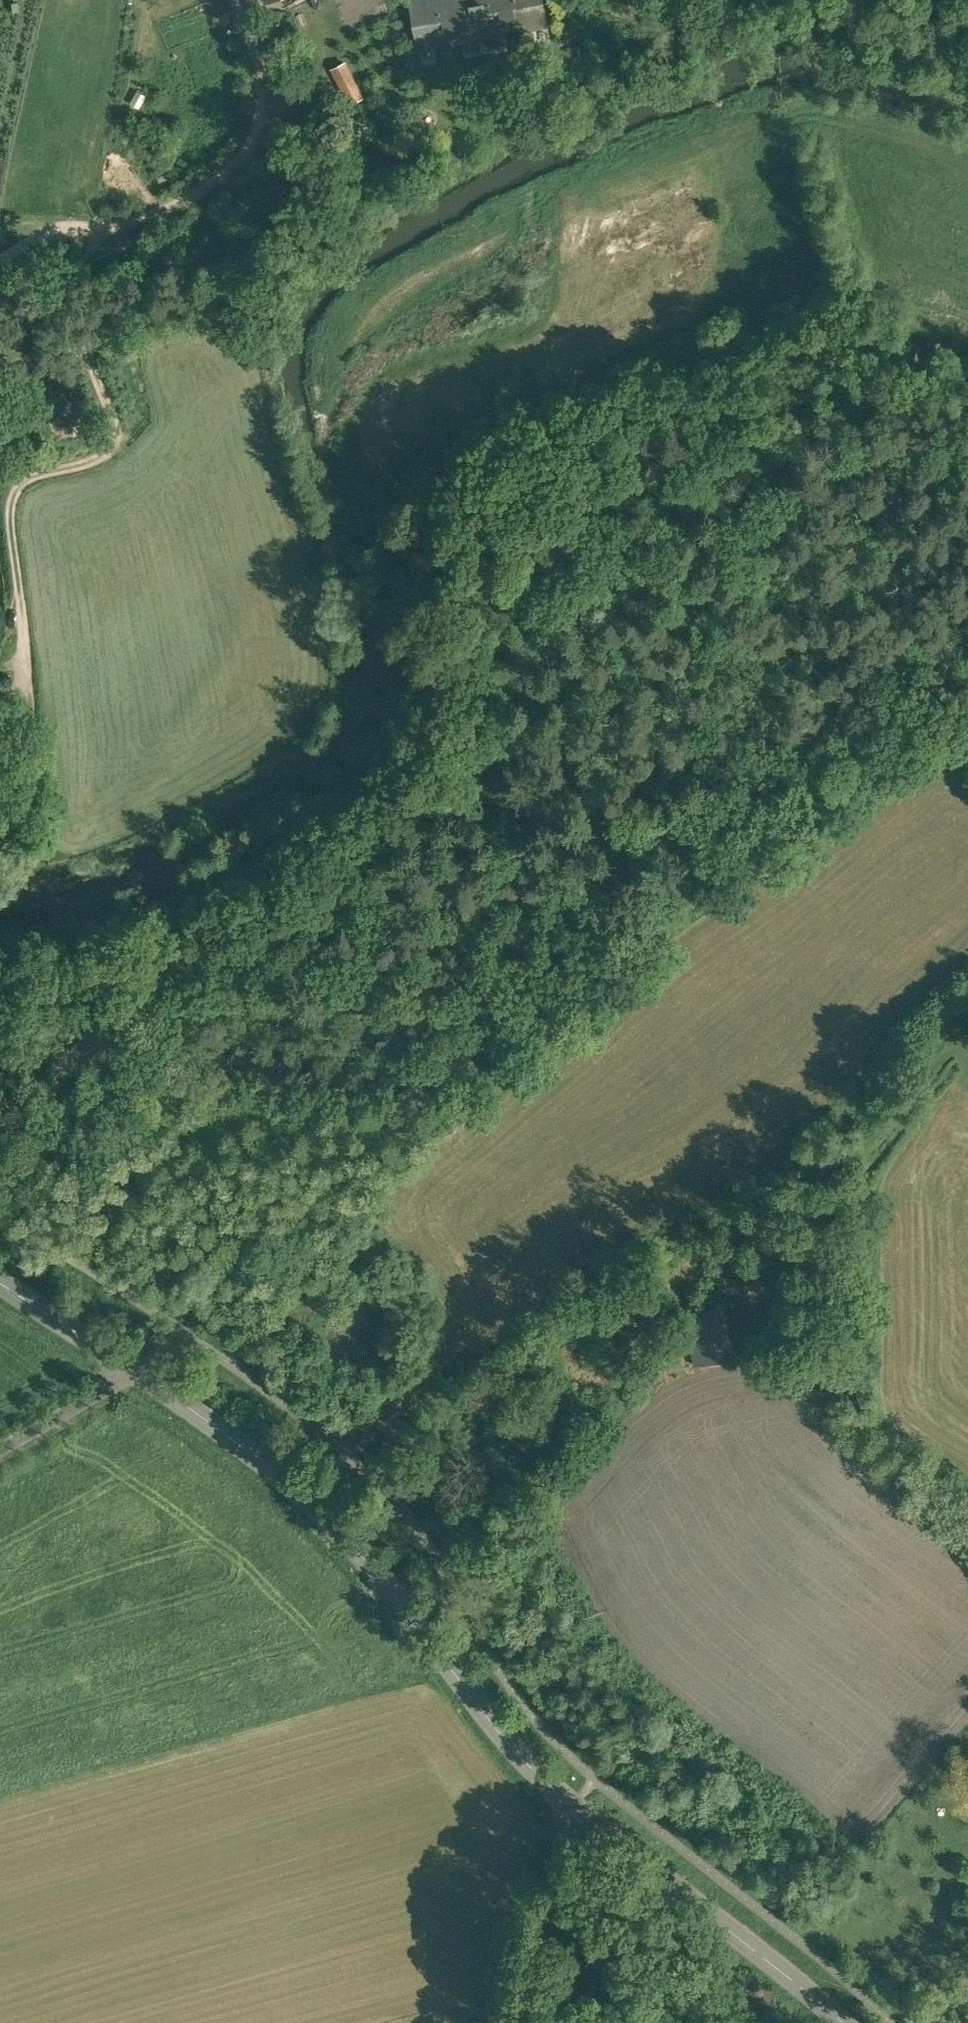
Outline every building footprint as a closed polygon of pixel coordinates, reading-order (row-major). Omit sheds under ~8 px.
[(543,0),(410,0),(417,48),(547,25),(543,0)] [(362,99),(345,62),(331,68),(349,105),(362,99)] [(147,95),(138,90),(131,103),(140,108),(147,95)]
